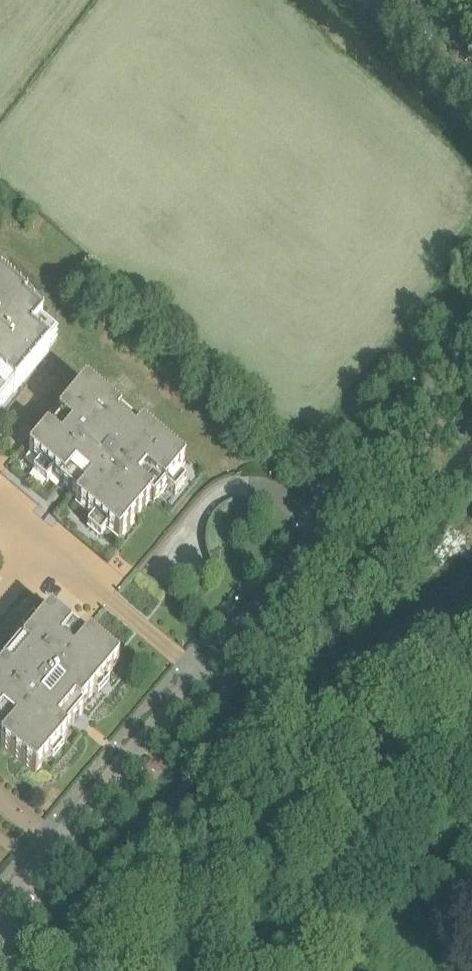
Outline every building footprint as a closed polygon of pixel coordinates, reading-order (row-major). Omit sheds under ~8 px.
[(13,394),(14,395),(57,343),(39,329),(41,326),(41,325),(49,315),(34,302),(39,296),(32,291),(41,281),(9,253),(0,264),(0,409),(13,394)] [(58,505),(100,541),(107,532),(118,542),(150,505),(153,507),(166,492),(174,497),(185,484),(177,478),(184,469),(141,433),(139,435),(85,390),(58,422),(61,425),(49,438),(47,436),(28,457),(40,467),(33,475),(46,486),(53,478),(61,485),(59,488),(66,494),(58,505)] [(117,659),(77,625),(72,631),(71,630),(68,633),(49,617),(40,627),(32,620),(21,633),(29,640),(23,648),(20,645),(0,669),(0,670),(3,672),(0,675),(0,741),(2,743),(0,746),(35,775),(67,738),(64,735),(83,712),(81,710),(120,663),(117,659)]
